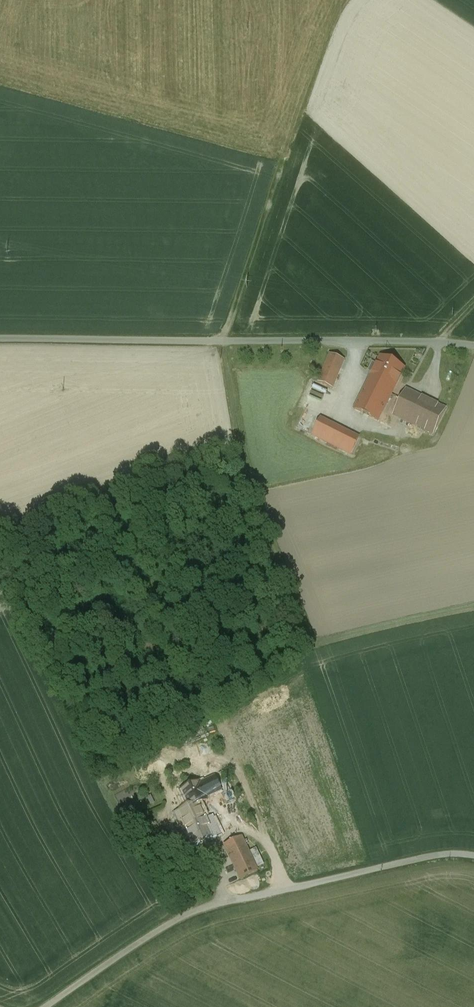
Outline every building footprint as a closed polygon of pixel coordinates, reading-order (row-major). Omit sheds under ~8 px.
[(344,360),(330,354),(318,383),(332,389),(344,360)] [(380,357),(354,409),(378,421),(404,369),(380,357)] [(446,409),(406,389),(403,394),(411,398),(401,419),(433,435),(446,409)] [(311,432),(317,415),(304,411),(298,427),(311,432)] [(358,438),(321,419),(313,435),(350,454),(358,438)] [(201,809),(194,794),(174,804),(173,804),(170,806),(169,806),(168,809),(171,815),(174,816),(178,814),(180,819),(181,819),(180,819),(201,809)] [(207,820),(201,809),(180,819),(181,819),(193,846),(214,836),(207,820)] [(219,816),(213,818),(218,827),(223,824),(219,816)] [(213,817),(207,820),(214,836),(221,833),(218,827),(213,818),(213,817)] [(241,836),(224,844),(240,878),(258,870),(241,836)]
